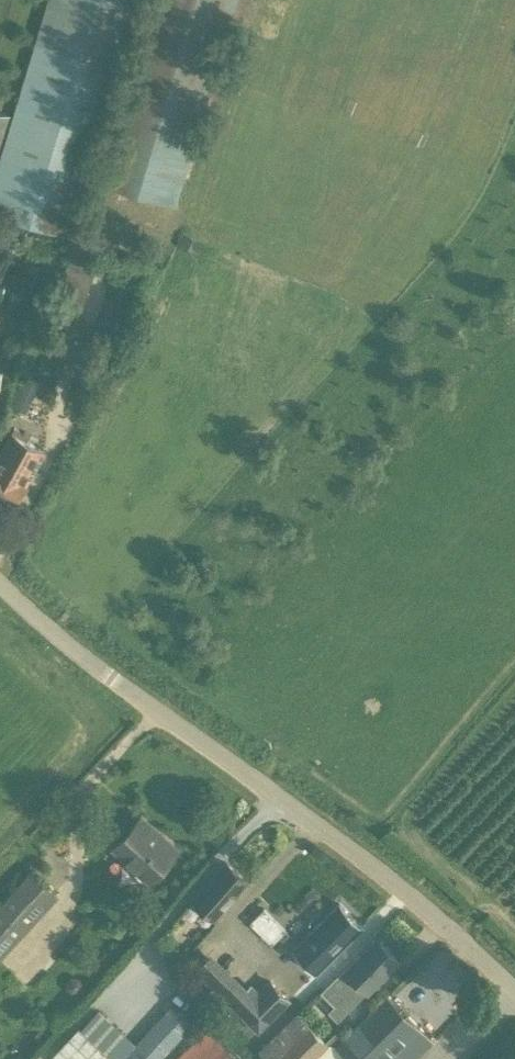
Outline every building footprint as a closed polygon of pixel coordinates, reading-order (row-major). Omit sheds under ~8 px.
[(0,185),(0,196),(75,215),(129,0),(46,0),(0,185)] [(119,188),(178,201),(210,58),(155,46),(147,78),(144,77),(119,188)] [(11,232),(0,229),(0,271),(11,232)] [(13,402),(29,409),(42,378),(26,371),(13,402)] [(14,433),(12,432),(0,452),(0,495),(17,505),(46,451),(27,441),(30,436),(16,428),(14,433)] [(170,861),(168,860),(181,847),(141,810),(110,844),(124,858),(121,861),(133,872),(137,868),(149,879),(159,869),(161,871),(170,861)] [(215,915),(246,880),(226,862),(195,897),(215,915)] [(58,892),(29,866),(0,899),(0,957),(58,892)] [(362,926),(339,903),(294,948),(318,971),(362,926)] [(285,927),(263,906),(250,919),(271,941),(285,927)] [(377,934),(321,990),(320,991),(334,1005),(328,1011),(337,1020),(368,990),(400,958),(377,934)] [(258,1030),(289,999),(271,981),(259,993),(252,986),(247,991),(210,954),(196,968),(258,1030)] [(434,1040),(387,992),(343,1037),(335,1028),(325,1038),(297,1009),(258,1049),(268,1058),(415,1058),(434,1040)] [(194,1022),(173,1003),(125,1054),(120,1058),(159,1058),(194,1022)] [(102,1047),(80,1027),(79,1026),(74,1031),(49,1057),(51,1058),(115,1058),(102,1047)] [(208,1026),(175,1058),(242,1058),(208,1026)]
